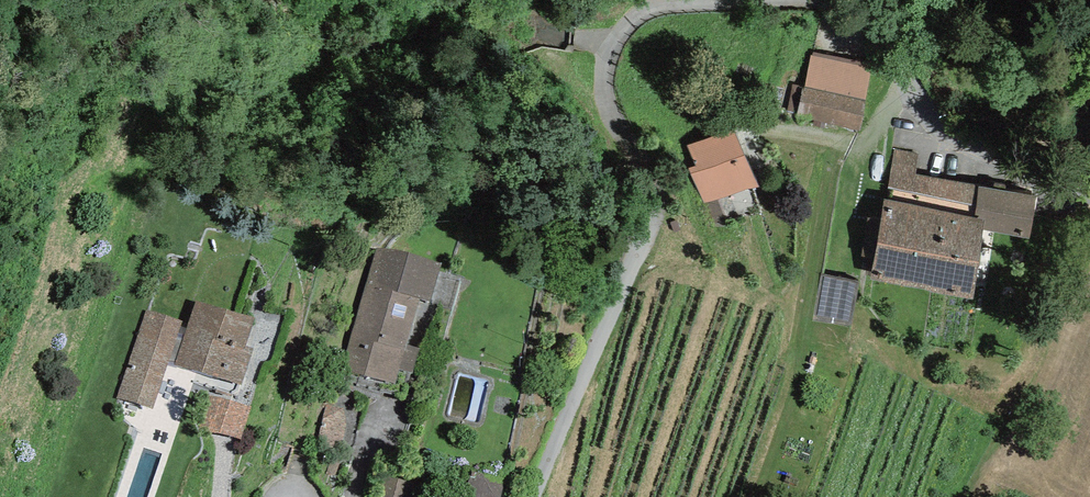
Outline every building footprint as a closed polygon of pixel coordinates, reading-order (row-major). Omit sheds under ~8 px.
[(874,64),(813,52),(812,56),(811,55),(805,87),(803,87),(797,113),(796,117),(859,131),(874,64)] [(797,113),(803,87),(793,84),(787,111),(797,113)] [(734,128),(687,146),(695,165),(688,168),(703,205),(757,185),(734,128)] [(920,153),(895,148),(886,199),(884,199),(870,280),(973,298),(984,231),(1029,239),(1037,195),(916,174),(920,153)] [(408,252),(376,248),(342,369),(396,383),(400,370),(413,373),(421,349),(406,344),(421,300),(430,302),(441,263),(408,252)] [(849,321),(856,284),(824,278),(817,315),(849,321)] [(253,319),(196,300),(195,302),(186,328),(180,326),(181,321),(146,309),(117,398),(153,410),(168,365),(174,367),(175,364),(241,386),(253,349),(244,346),(253,319)] [(253,407),(211,393),(200,426),(242,440),(253,407)] [(471,496),(501,496),(505,479),(471,471),(465,495),(471,496)] [(377,496),(421,496),(424,486),(383,474),(377,496)]
